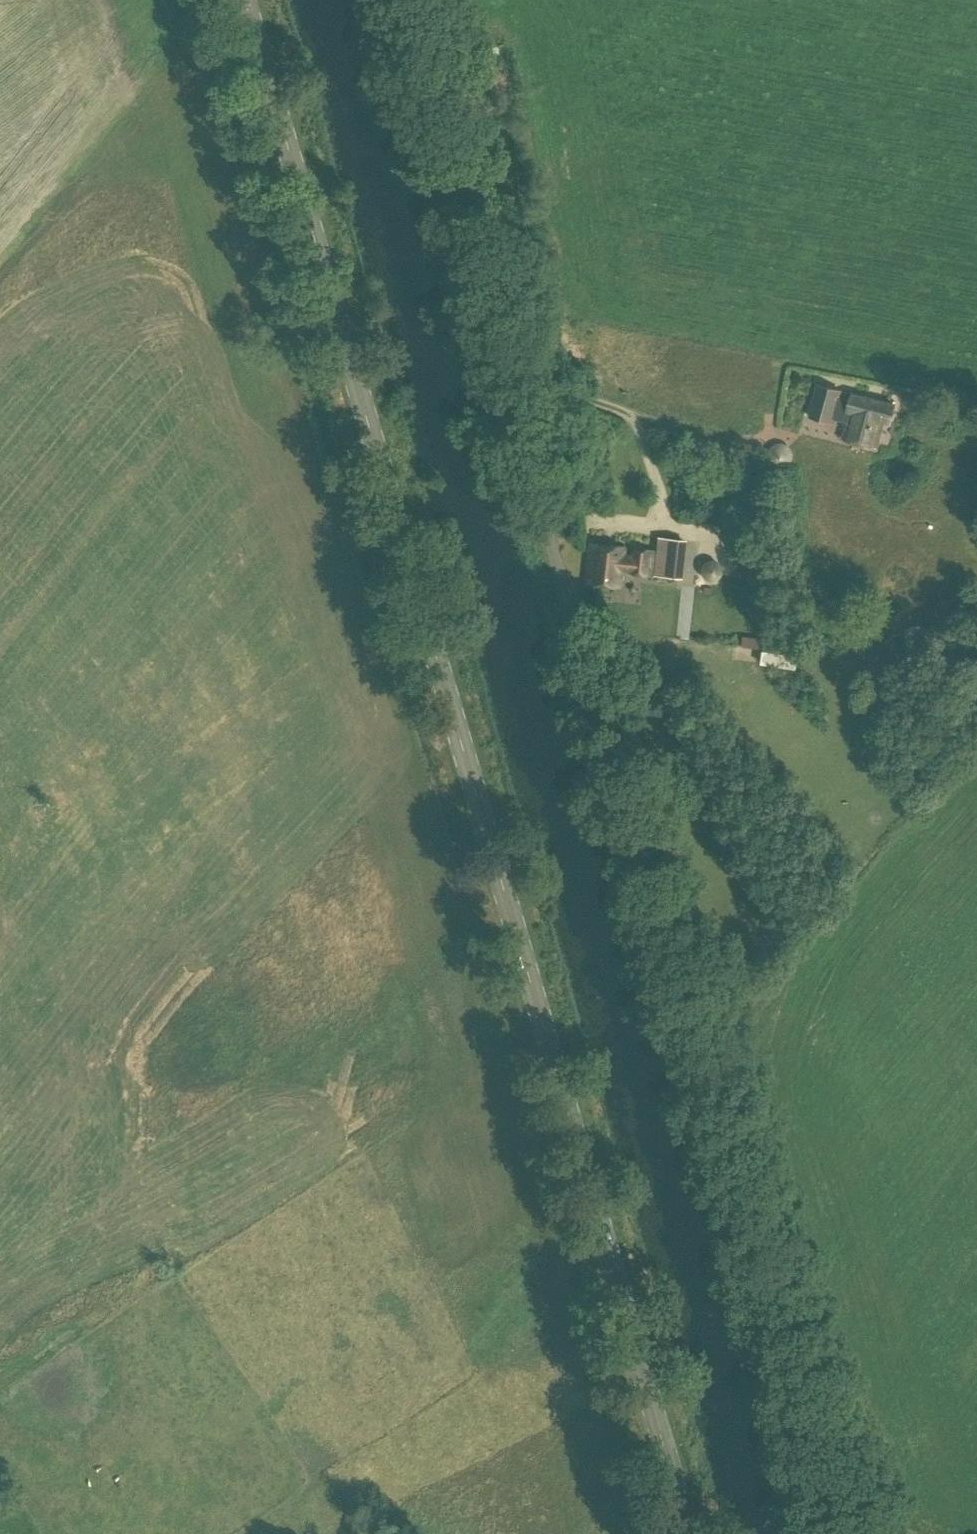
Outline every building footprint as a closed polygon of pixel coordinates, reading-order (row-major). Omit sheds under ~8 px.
[(810,417),(832,423),(833,419),(847,423),(843,439),(876,448),(882,421),(890,423),(895,405),(851,394),(850,399),(838,397),(840,391),(818,385),(810,417)] [(657,537),(655,551),(653,575),(681,579),(685,540),(657,537)] [(591,545),(588,581),(588,585),(620,587),(621,570),(627,571),(630,552),(622,551),(623,547),(591,545)] [(647,575),(650,550),(650,547),(631,545),(630,552),(627,571),(627,574),(647,578),(647,575)] [(647,575),(653,575),(655,551),(650,550),(647,575)] [(714,561),(713,561),(712,561),(711,561),(710,561),(709,561),(708,561),(707,562),(706,562),(705,563),(704,564),(703,564),(703,565),(702,566),(702,567),(701,568),(701,569),(701,570),(701,571),(701,572),(701,573),(701,574),(702,575),(702,576),(703,576),(703,577),(704,578),(705,579),(706,579),(707,580),(708,580),(709,581),(710,581),(711,581),(712,581),(713,581),(713,580),(714,580),(715,580),(716,580),(717,579),(718,578),(718,577),(719,577),(720,576),(720,575),(720,574),(721,574),(721,573),(721,572),(721,571),(721,570),(721,569),(721,568),(720,568),(720,567),(720,566),(719,565),(719,564),(718,564),(717,563),(716,562),(715,562),(714,561)] [(740,647),(760,649),(761,639),(741,636),(740,647)]
